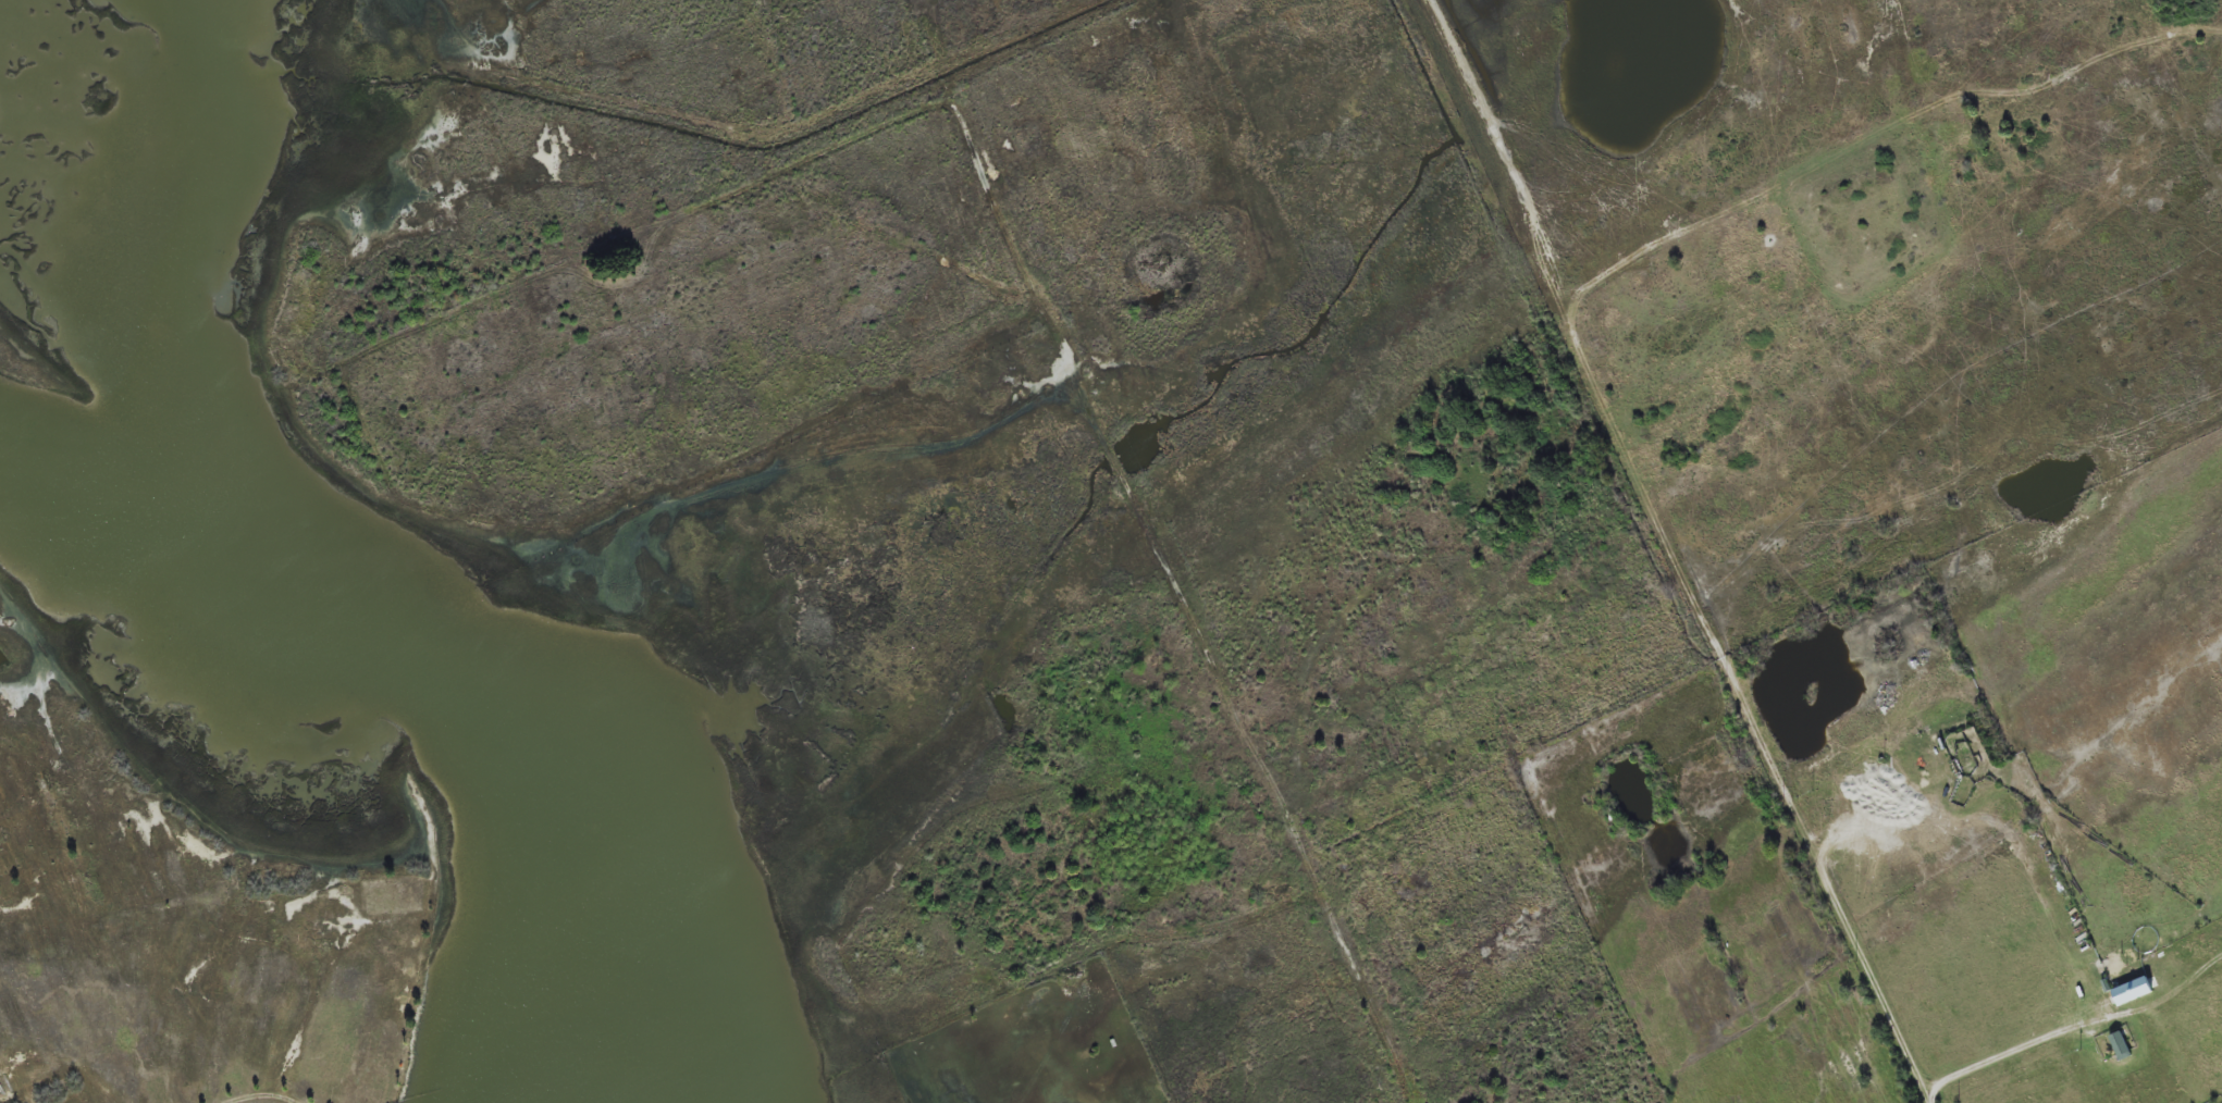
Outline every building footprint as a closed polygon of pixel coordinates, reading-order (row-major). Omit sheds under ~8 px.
[(2154,993),(2147,976),(2113,990),(2119,1007),(2154,993)] [(2132,1056),(2122,1031),(2109,1037),(2120,1061),(2132,1056)]
